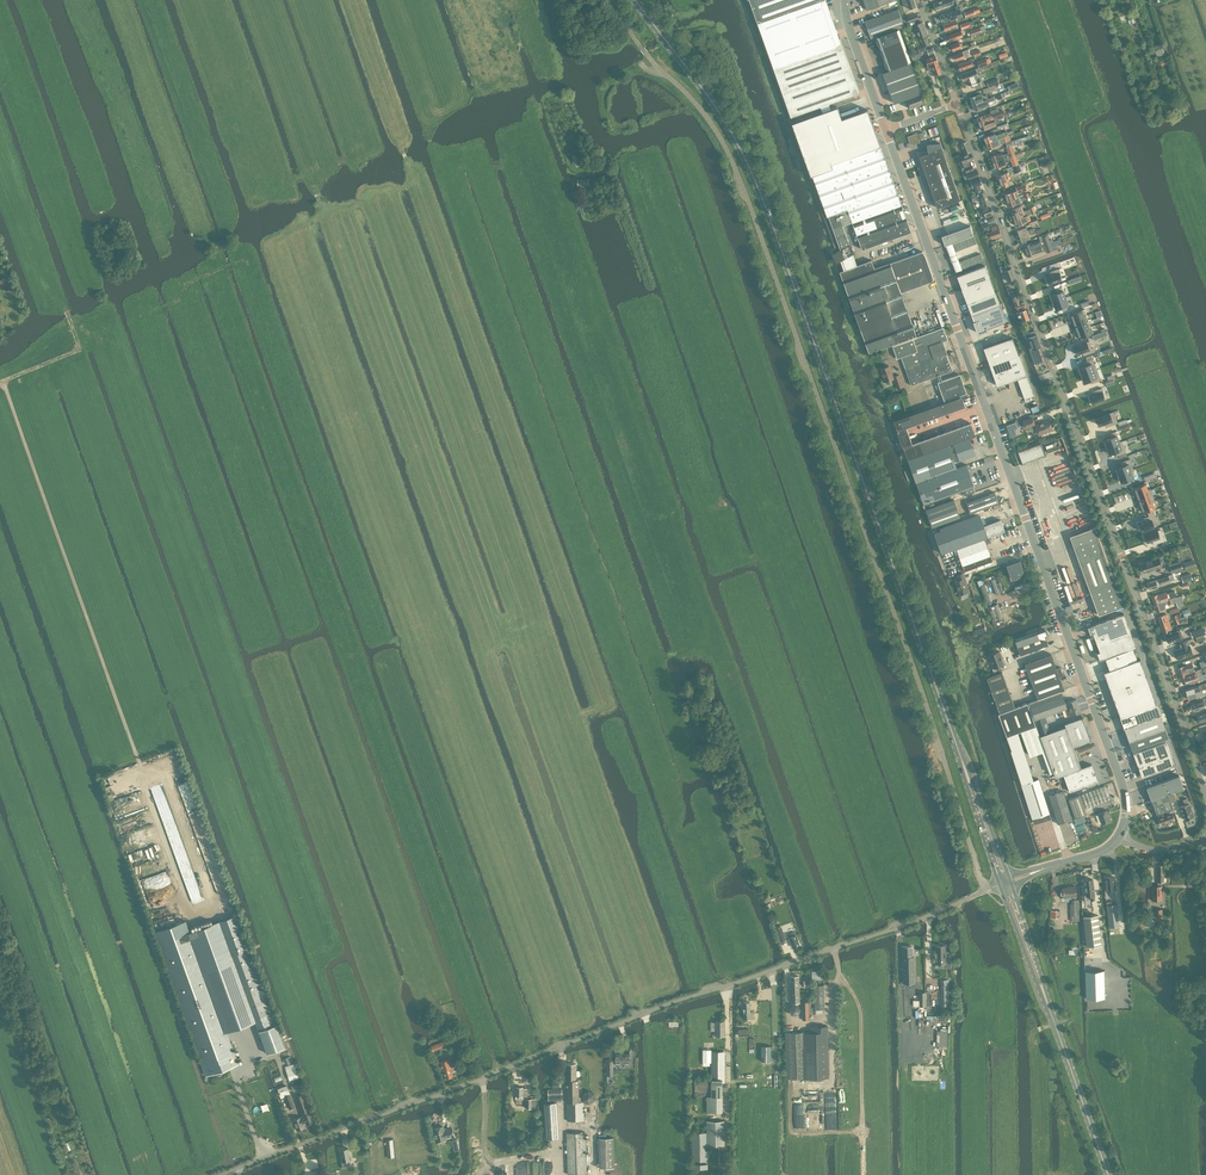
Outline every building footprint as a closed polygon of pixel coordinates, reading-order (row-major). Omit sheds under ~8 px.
[(765,45),(766,47),(791,116),(853,94),(858,92),(837,34),(837,32),(836,29),(833,21),(829,10),(826,0),(750,0),(765,45)] [(867,10),(894,0),(863,0),(867,10)] [(904,6),(909,5),(910,9),(916,7),(914,0),(902,0),(904,6)] [(950,4),(954,3),(955,5),(956,9),(963,7),(968,6),(967,2),(959,4),(958,0),(943,0),(936,2),(938,9),(950,4)] [(898,9),(865,21),(871,38),(904,26),(898,9)] [(948,12),(940,15),(942,21),(950,19),(951,21),(961,17),(958,9),(948,12)] [(907,18),(908,22),(918,18),(917,14),(907,18)] [(1128,20),(1131,27),(1137,25),(1134,18),(1128,20)] [(956,20),(946,23),(943,24),(945,31),(958,26),(956,20)] [(929,45),(926,38),(925,36),(928,35),(923,22),(914,25),(919,38),(920,40),(921,40),(924,47),(929,45)] [(979,27),(970,30),(972,36),(981,32),(986,30),(984,25),(979,27)] [(876,39),(876,40),(878,46),(879,46),(880,46),(880,48),(903,40),(899,29),(877,37),(877,39),(876,39)] [(960,30),(955,32),(947,35),(949,41),(960,37),(962,36),(960,30)] [(880,50),(880,51),(882,57),(883,57),(884,57),(884,59),(907,51),(903,40),(880,48),(881,50),(880,50)] [(953,51),(964,46),(964,45),(963,46),(962,43),(959,43),(959,42),(951,45),(953,51)] [(1165,54),(1161,44),(1154,46),(1158,57),(1165,54)] [(968,49),(962,51),(954,54),(956,60),(968,56),(967,55),(968,55),(967,53),(969,52),(968,49)] [(972,51),(974,57),(988,52),(987,49),(980,51),(979,49),(972,51)] [(884,61),(883,62),(884,62),(886,68),(887,68),(888,70),(911,62),(907,51),(884,59),(885,61),(884,61)] [(941,71),(938,62),(935,55),(925,59),(928,66),(931,65),(935,74),(941,71)] [(986,58),(976,61),(979,67),(988,64),(991,62),(989,58),(986,59),(986,58)] [(970,60),(966,61),(958,64),(960,70),(972,66),(970,60)] [(888,70),(883,72),(894,103),(905,99),(908,108),(925,102),(925,100),(911,62),(888,70)] [(975,69),(961,74),(964,80),(967,79),(970,86),(981,82),(979,78),(978,78),(975,69)] [(997,77),(986,82),(988,87),(999,83),(997,77)] [(981,94),(970,98),(972,104),(988,98),(987,95),(987,94),(983,95),(983,94),(981,94)] [(988,98),(972,104),(974,110),(985,106),(989,105),(988,102),(994,99),(993,96),(988,98)] [(837,106),(792,123),(796,135),(811,176),(813,175),(827,216),(828,215),(841,252),(836,255),(839,261),(840,260),(841,260),(844,268),(856,264),(852,254),(853,253),(850,245),(852,244),(845,224),(852,221),(862,249),(911,231),(907,221),(880,146),(881,146),(868,111),(868,109),(864,110),(842,118),(837,106)] [(977,117),(979,124),(994,119),(993,118),(1005,114),(1003,110),(995,113),(993,113),(993,114),(992,115),(991,112),(988,114),(977,117)] [(996,125),(994,119),(979,124),(982,130),(996,125)] [(1006,119),(997,123),(999,128),(1005,126),(1008,125),(1006,119)] [(1007,131),(996,135),(997,139),(1004,137),(1008,135),(1007,131)] [(984,137),(986,143),(997,139),(996,135),(995,133),(984,137)] [(997,139),(986,143),(988,149),(1000,145),(1000,144),(1006,141),(1004,137),(997,139)] [(964,153),(970,151),(967,141),(961,143),(964,153)] [(1002,152),(991,156),(993,162),(1009,157),(1015,155),(1015,154),(1012,145),(1007,146),(1006,147),(1008,153),(1003,155),(1002,152)] [(942,148),(919,156),(937,207),(960,199),(942,148)] [(972,165),(969,166),(967,160),(973,158),(971,152),(961,156),(963,162),(965,168),(967,172),(974,169),(972,165)] [(1009,157),(993,162),(995,168),(1006,165),(1005,162),(1011,160),(1013,166),(1019,164),(1018,163),(1017,159),(1023,156),(1022,152),(1015,155),(1009,157)] [(1008,172),(998,175),(1000,181),(1002,187),(1013,184),(1012,180),(1010,181),(1009,178),(1008,176),(1010,175),(1009,171),(1014,170),(1015,173),(1021,171),(1026,169),(1025,166),(1024,162),(1021,163),(1018,163),(1019,164),(1013,166),(1007,168),(1008,172)] [(979,175),(977,170),(967,174),(969,179),(979,175)] [(979,176),(968,180),(971,187),(974,186),(976,192),(981,190),(979,185),(982,183),(979,176)] [(1025,184),(1016,187),(1018,192),(1027,189),(1025,184)] [(1005,194),(1007,200),(1018,196),(1016,190),(1005,194)] [(972,201),(981,198),(984,206),(990,204),(985,191),(974,195),(970,197),(972,201)] [(1020,203),(1019,199),(1018,196),(1007,200),(1009,207),(1020,203)] [(1013,213),(1012,213),(1014,219),(1023,216),(1028,214),(1029,214),(1031,213),(1035,212),(1033,206),(1029,208),(1030,209),(1024,212),(1022,206),(1012,209),(1013,213)] [(990,207),(983,210),(986,218),(987,218),(989,221),(994,219),(993,216),(992,215),(991,214),(993,213),(990,207)] [(1023,216),(1014,219),(1016,225),(1027,222),(1028,221),(1031,220),(1030,219),(1030,217),(1029,214),(1028,214),(1023,216)] [(941,236),(942,238),(945,245),(952,242),(973,234),(970,225),(941,236)] [(999,229),(998,229),(997,226),(991,227),(992,231),(989,232),(991,239),(1001,235),(999,229)] [(1018,230),(1020,236),(1035,230),(1034,228),(1027,230),(1026,227),(1018,230)] [(1035,230),(1020,236),(1022,241),(1030,238),(1029,234),(1036,232),(1036,234),(1042,232),(1041,228),(1037,229),(1035,230)] [(1040,240),(1031,243),(1024,246),(1026,251),(1028,250),(1050,242),(1050,240),(1047,233),(1039,237),(1040,240)] [(1028,250),(1026,251),(1028,256),(1035,254),(1035,253),(1044,250),(1043,248),(1045,247),(1047,253),(1053,250),(1051,244),(1050,242),(1028,250)] [(919,252),(890,263),(892,267),(893,271),(894,276),(898,286),(901,292),(929,282),(933,280),(932,276),(925,255),(922,251),(919,252)] [(859,264),(840,271),(869,353),(901,341),(916,336),(914,329),(910,318),(894,324),(874,268),(871,260),(859,264)] [(958,275),(957,276),(962,287),(962,288),(989,277),(985,265),(958,275)] [(1011,268),(1007,269),(1006,266),(1000,268),(1001,272),(1005,271),(1008,280),(1015,278),(1011,268)] [(1051,275),(1045,277),(1048,285),(1062,280),(1059,272),(1058,269),(1050,272),(1051,275)] [(962,288),(961,289),(967,303),(971,314),(972,314),(999,304),(1000,303),(995,292),(989,277),(962,288)] [(1056,293),(1050,295),(1052,302),(1066,297),(1063,290),(1062,287),(1055,289),(1056,293)] [(1016,304),(1018,309),(1026,306),(1024,301),(1020,302),(1017,295),(1012,297),(1015,304),(1016,304)] [(1066,297),(1052,302),(1055,309),(1061,307),(1062,311),(1070,308),(1068,305),(1066,297)] [(999,304),(972,314),(979,331),(1006,321),(999,304)] [(1020,311),(1017,313),(1018,317),(1019,318),(1022,317),(1023,320),(1023,321),(1027,320),(1027,318),(1029,318),(1028,316),(1026,309),(1020,311)] [(1071,318),(1068,319),(1069,321),(1086,314),(1084,309),(1069,314),(1071,318)] [(1086,314),(1069,321),(1069,323),(1072,322),(1074,326),(1089,320),(1086,314)] [(1075,330),(1072,331),(1073,333),(1076,332),(1091,326),(1089,320),(1074,326),(1075,330)] [(1076,332),(1073,333),(1074,335),(1077,334),(1078,338),(1093,332),(1091,326),(1076,332)] [(943,327),(892,345),(897,358),(901,356),(912,385),(919,382),(952,370),(949,362),(947,356),(946,353),(934,357),(930,346),(948,340),(943,327)] [(1026,335),(1035,332),(1033,327),(1024,330),(1026,335)] [(1036,334),(1028,337),(1031,348),(1030,349),(1035,365),(1043,362),(1038,347),(1041,346),(1036,334)] [(1012,337),(983,347),(990,364),(1018,354),(1012,337)] [(1086,341),(1073,346),(1076,354),(1082,352),(1083,355),(1095,351),(1093,347),(1091,347),(1089,341),(1086,341)] [(1018,354),(990,364),(997,385),(1017,378),(1024,398),(1034,395),(1019,354),(1018,354)] [(1084,366),(1078,368),(1081,375),(1097,369),(1092,358),(1083,361),(1084,366)] [(889,366),(880,369),(885,381),(894,378),(897,388),(903,386),(899,375),(893,377),(889,366)] [(1097,369),(1081,375),(1084,382),(1090,380),(1091,383),(1101,380),(1097,369)] [(960,374),(937,382),(945,401),(967,393),(960,374)] [(1094,394),(1088,396),(1091,404),(1105,399),(1101,387),(1092,390),(1094,394)] [(961,396),(955,398),(958,408),(965,406),(961,396)] [(955,398),(948,401),(952,410),(958,408),(955,398)] [(948,401),(942,403),(945,413),(952,410),(948,401)] [(942,403),(935,405),(939,415),(945,413),(942,403)] [(935,405),(929,408),(932,417),(939,415),(935,405)] [(929,408),(922,410),(926,420),(932,417),(929,408)] [(922,410),(916,412),(919,422),(926,420),(922,410)] [(1113,411),(1096,417),(1099,425),(1105,423),(1106,427),(1118,423),(1113,411)] [(916,412),(909,415),(912,424),(919,422),(916,412)] [(909,415),(894,420),(897,429),(897,430),(906,427),(912,424),(909,415)] [(1053,426),(1053,424),(1052,423),(1051,423),(1050,423),(1049,420),(1034,426),(1034,425),(1035,424),(1032,418),(1023,421),(1026,428),(1029,427),(1030,431),(1037,428),(1039,434),(1052,430),(1051,427),(1053,427),(1053,426)] [(971,423),(962,426),(967,438),(975,435),(971,423)] [(962,426),(954,429),(958,441),(967,438),(962,426)] [(897,429),(896,430),(900,439),(909,435),(906,427),(897,430),(897,429)] [(954,429),(945,432),(950,444),(958,441),(954,429)] [(1109,437),(1104,439),(1106,447),(1120,442),(1119,441),(1117,435),(1116,431),(1108,434),(1109,437)] [(945,432),(937,435),(941,447),(950,444),(945,432)] [(909,435),(900,439),(903,448),(903,447),(912,444),(909,435)] [(937,435),(920,441),(924,453),(941,447),(937,435)] [(949,446),(908,460),(916,483),(957,468),(954,461),(959,460),(959,461),(975,455),(969,438),(953,444),(954,445),(949,447),(949,446)] [(1120,442),(1106,447),(1109,454),(1115,452),(1116,455),(1126,452),(1122,440),(1119,441),(1120,442)] [(912,444),(916,456),(924,453),(920,441),(912,444)] [(1040,443),(1018,451),(1022,463),(1045,455),(1040,443)] [(912,444),(903,447),(907,459),(916,456),(912,444)] [(1121,466),(1115,468),(1118,475),(1131,470),(1131,471),(1134,470),(1130,458),(1120,462),(1121,466)] [(957,468),(916,483),(924,504),(962,490),(964,495),(975,491),(973,486),(975,486),(967,464),(957,468)] [(1131,470),(1118,475),(1121,482),(1126,480),(1128,484),(1135,481),(1131,471),(1131,470)] [(1134,493),(1132,493),(1133,495),(1148,489),(1146,483),(1133,488),(1134,493)] [(1148,489),(1133,495),(1134,497),(1135,496),(1137,500),(1150,495),(1150,496),(1152,495),(1150,488),(1148,489)] [(966,502),(956,506),(960,517),(970,513),(998,503),(998,502),(998,501),(994,492),(991,493),(989,493),(990,494),(966,502)] [(1139,504),(1137,505),(1137,506),(1139,506),(1152,501),(1150,496),(1150,495),(1137,500),(1139,504)] [(932,527),(960,517),(954,499),(925,509),(932,527)] [(1139,506),(1137,506),(1138,508),(1140,507),(1142,512),(1155,507),(1157,507),(1154,500),(1152,501),(1139,506)] [(1144,521),(1138,523),(1141,532),(1155,527),(1157,526),(1154,519),(1156,518),(1153,510),(1147,512),(1149,516),(1143,518),(1144,521)] [(943,525),(932,529),(941,553),(952,549),(952,548),(954,548),(954,549),(1004,531),(1004,529),(1000,519),(984,525),(982,520),(986,519),(985,515),(947,529),(947,530),(945,530),(943,525)] [(1095,527),(1070,536),(1077,555),(1084,575),(1109,566),(1102,546),(1096,531),(1095,527)] [(1161,529),(1143,535),(1146,543),(1152,541),(1153,544),(1165,540),(1161,529)] [(989,537),(957,549),(962,565),(983,557),(985,563),(992,560),(986,542),(990,541),(989,537)] [(1159,557),(1141,563),(1144,572),(1162,566),(1159,557)] [(1019,559),(1006,564),(1011,579),(1018,576),(1023,570),(1019,559)] [(1180,562),(1169,565),(1171,572),(1182,569),(1180,562)] [(1109,566),(1084,575),(1091,595),(1116,585),(1109,566)] [(967,586),(964,578),(962,572),(958,574),(960,579),(955,581),(960,594),(968,591),(966,586),(967,586)] [(1181,576),(1183,582),(1192,579),(1190,573),(1181,576)] [(1164,577),(1147,583),(1149,589),(1161,585),(1161,584),(1170,581),(1169,580),(1168,575),(1164,576),(1164,577)] [(1000,593),(995,578),(991,580),(997,594),(1000,593)] [(1187,581),(1181,583),(1184,592),(1190,590),(1188,583),(1190,582),(1190,580),(1187,581)] [(991,601),(985,584),(981,586),(986,603),(991,601)] [(1116,585),(1091,595),(1098,614),(1123,605),(1116,585)] [(1160,593),(1152,596),(1154,603),(1176,597),(1174,589),(1166,592),(1165,591),(1160,593)] [(1028,613),(1021,595),(1012,598),(1018,617),(1028,613)] [(1176,597),(1154,603),(1157,611),(1165,608),(1164,604),(1168,603),(1169,604),(1172,603),(1173,603),(1176,602),(1178,607),(1179,608),(1181,607),(1184,605),(1182,600),(1180,595),(1176,597)] [(1015,616),(1009,599),(1004,600),(1010,618),(1015,616)] [(1003,618),(998,603),(993,605),(999,620),(1003,618)] [(1124,613),(1087,626),(1090,634),(1093,633),(1111,626),(1114,635),(1130,630),(1124,613)] [(1158,616),(1161,624),(1169,621),(1167,614),(1158,616)] [(1172,629),(1169,621),(1161,624),(1164,632),(1172,629)] [(1111,626),(1093,633),(1096,642),(1114,635),(1111,626)] [(1199,628),(1190,631),(1192,637),(1201,634),(1199,628)] [(1020,654),(1048,644),(1045,635),(1048,634),(1046,629),(1015,640),(1020,654)] [(1169,634),(1166,635),(1166,636),(1168,642),(1180,638),(1183,637),(1180,629),(1168,633),(1169,634)] [(1114,635),(1096,642),(1097,643),(1100,651),(1133,639),(1130,630),(1114,635)] [(1100,651),(1097,652),(1099,660),(1105,658),(1133,648),(1136,647),(1133,639),(1100,651)] [(1177,658),(1192,653),(1190,645),(1189,645),(1187,640),(1179,642),(1181,648),(1175,650),(1176,654),(1174,654),(1176,658),(1177,658)] [(1109,669),(1104,671),(1120,717),(1156,704),(1140,658),(1138,659),(1133,648),(1105,658),(1109,669)] [(1001,655),(1000,651),(989,654),(994,667),(992,668),(994,673),(1001,670),(1000,666),(1003,664),(1000,656),(1001,655)] [(1051,653),(1024,663),(1037,699),(1064,689),(1059,675),(1063,674),(1060,667),(1057,668),(1051,653)] [(1186,665),(1178,668),(1180,675),(1194,671),(1192,663),(1186,665)] [(1180,675),(1183,683),(1189,681),(1190,683),(1199,681),(1205,678),(1205,675),(1205,673),(1198,676),(1196,670),(1194,671),(1180,675)] [(986,677),(989,684),(1005,678),(1002,671),(986,677)] [(1005,678),(989,684),(991,689),(1006,683),(1005,678)] [(991,689),(999,713),(1015,707),(1006,683),(991,689)] [(1185,689),(1187,694),(1205,688),(1205,687),(1205,683),(1197,685),(1185,689)] [(1187,694),(1189,699),(1205,694),(1205,689),(1205,688),(1187,694)] [(1062,694),(1030,706),(1034,719),(1035,720),(1034,720),(1039,735),(1051,731),(1045,715),(1064,708),(1067,716),(1071,715),(1080,711),(1076,699),(1065,703),(1062,694)] [(1191,705),(1193,711),(1205,707),(1205,706),(1205,705),(1205,700),(1200,702),(1191,705)] [(1015,707),(999,713),(998,713),(1006,736),(1035,725),(1027,702),(1015,707)] [(1156,704),(1120,717),(1124,727),(1124,728),(1160,714),(1157,704),(1156,704)] [(1196,716),(1198,722),(1205,719),(1205,712),(1196,716)] [(1051,731),(1039,735),(1055,777),(1063,774),(1069,791),(1097,780),(1095,773),(1094,774),(1093,771),(1094,771),(1091,764),(1080,768),(1074,749),(1072,746),(1094,738),(1085,714),(1063,722),(1065,726),(1051,731)] [(1160,714),(1124,728),(1129,741),(1165,727),(1160,714)] [(1165,727),(1129,741),(1132,750),(1168,736),(1165,727)] [(1167,767),(1174,764),(1165,741),(1133,752),(1137,764),(1138,764),(1139,766),(1138,767),(1142,776),(1148,774),(1147,771),(1166,764),(1167,767)] [(1038,778),(1030,781),(1019,747),(1010,750),(1032,818),(1049,812),(1038,778)] [(1177,775),(1146,787),(1151,799),(1167,793),(1183,787),(1179,775),(1177,775)] [(1110,799),(1105,785),(1068,799),(1075,818),(1086,814),(1084,808),(1110,799)] [(1072,820),(1063,791),(1049,796),(1058,824),(1072,820)] [(1173,791),(1167,793),(1171,802),(1176,800),(1173,791)] [(1151,799),(1156,813),(1157,813),(1170,808),(1172,808),(1172,807),(1167,793),(1151,799)] [(1185,804),(1180,806),(1184,819),(1194,816),(1192,812),(1194,811),(1192,806),(1190,807),(1189,803),(1188,803),(1187,798),(1183,799),(1185,804)] [(1170,808),(1157,813),(1158,817),(1161,825),(1174,820),(1170,808)] [(1098,813),(1102,824),(1110,820),(1106,810),(1098,813)] [(1167,872),(1156,872),(1156,882),(1159,882),(1159,885),(1162,885),(1163,885),(1163,882),(1167,882),(1167,872)] [(1195,886),(1194,875),(1187,875),(1187,887),(1195,886)] [(1114,876),(1105,877),(1106,890),(1116,889),(1114,876)] [(1094,895),(1093,879),(1084,880),(1086,896),(1090,895),(1091,900),(1095,899),(1094,895)] [(1158,885),(1151,885),(1152,900),(1162,900),(1162,885),(1159,885),(1158,885)] [(1063,897),(1076,896),(1075,886),(1069,886),(1069,887),(1062,887),(1063,897)] [(1070,921),(1079,920),(1079,900),(1071,900),(1072,903),(1070,903),(1070,921)] [(1116,903),(1106,905),(1109,927),(1119,926),(1116,903)] [(236,914),(219,920),(231,954),(232,954),(233,956),(244,988),(243,989),(255,1021),(266,1053),(284,1046),(262,987),(249,950),(236,914)] [(1098,915),(1083,916),(1087,946),(1101,945),(1098,915)] [(189,931),(186,932),(223,1033),(226,1032),(255,1021),(243,989),(244,988),(233,956),(232,954),(231,954),(219,920),(189,931)] [(186,922),(156,933),(189,1026),(206,1075),(237,1064),(226,1032),(223,1033),(186,932),(189,931),(186,922)] [(781,926),(775,929),(780,943),(787,941),(781,926)] [(796,935),(794,935),(794,933),(790,934),(791,936),(789,937),(793,947),(800,945),(796,935)] [(946,945),(935,945),(935,963),(942,963),(942,968),(951,967),(951,955),(946,955),(946,945)] [(903,946),(903,954),(903,982),(914,982),(914,962),(912,962),(912,946),(903,946)] [(1104,970),(1085,970),(1086,998),(1105,997),(1104,970)] [(812,980),(821,980),(820,971),(812,971),(812,980)] [(799,975),(790,976),(791,1002),(800,1002),(799,975)] [(814,985),(814,1009),(824,1008),(823,985),(814,985)] [(926,990),(913,991),(913,1009),(927,1008),(926,991),(926,990)] [(750,1001),(743,1002),(744,1018),(754,1018),(753,1011),(750,1011),(750,1001)] [(803,1019),(809,1019),(809,1015),(812,1015),(812,1001),(802,1001),(803,1019)] [(791,1004),(788,1009),(792,1015),(798,1014),(801,1009),(797,1004),(791,1004)] [(721,1035),(721,1021),(711,1021),(711,1035),(721,1035)] [(806,1031),(785,1032),(786,1078),(807,1077),(829,1077),(828,1026),(811,1026),(811,1031),(806,1031)] [(461,1030),(451,1033),(453,1038),(462,1035),(461,1030)] [(447,1040),(445,1041),(431,1046),(433,1051),(448,1045),(447,1040)] [(761,1045),(761,1061),(771,1061),(771,1046),(761,1045)] [(712,1079),(695,1079),(695,1097),(706,1097),(706,1112),(712,1112),(723,1112),(723,1082),(725,1082),(725,1051),(712,1051),(712,1079)] [(630,1056),(630,1053),(615,1053),(615,1063),(625,1063),(625,1067),(633,1067),(633,1056),(630,1056)] [(449,1057),(440,1061),(446,1078),(453,1075),(450,1067),(453,1066),(449,1057)] [(298,1077),(295,1068),(294,1063),(285,1066),(289,1080),(298,1077)] [(566,1064),(568,1120),(584,1119),(584,1102),(583,1102),(579,1102),(579,1079),(577,1079),(577,1063),(566,1064)] [(285,1096),(290,1094),(287,1085),(278,1089),(281,1098),(285,1096)] [(516,1098),(523,1099),(527,1099),(526,1108),(536,1108),(536,1098),(531,1098),(527,1096),(527,1087),(523,1087),(516,1087),(516,1098)] [(562,1089),(548,1089),(548,1101),(562,1100),(562,1094),(562,1089)] [(582,1100),(588,1104),(594,1100),(594,1093),(588,1089),(582,1093),(582,1100)] [(293,1119),(296,1129),(304,1127),(302,1123),(305,1122),(306,1123),(313,1120),(310,1111),(309,1112),(302,1093),(296,1096),(303,1115),(293,1119)] [(285,1096),(289,1109),(294,1107),(290,1094),(285,1096)] [(547,1138),(559,1137),(556,1102),(545,1102),(547,1138)] [(707,1167),(707,1145),(714,1145),(714,1161),(724,1161),(724,1145),(724,1128),(724,1120),(708,1120),(706,1120),(706,1132),(693,1132),(693,1167),(707,1167)] [(454,1136),(452,1128),(444,1130),(443,1126),(434,1128),(437,1141),(446,1139),(446,1138),(454,1136)] [(585,1132),(567,1132),(568,1174),(587,1173),(585,1132)] [(600,1167),(605,1167),(614,1167),(613,1137),(599,1138),(600,1167)] [(393,1139),(386,1140),(388,1157),(395,1157),(393,1139)] [(71,1140),(64,1143),(67,1150),(73,1148),(71,1140)] [(350,1159),(348,1148),(341,1149),(343,1160),(342,1161),(343,1168),(351,1166),(350,1159)]
